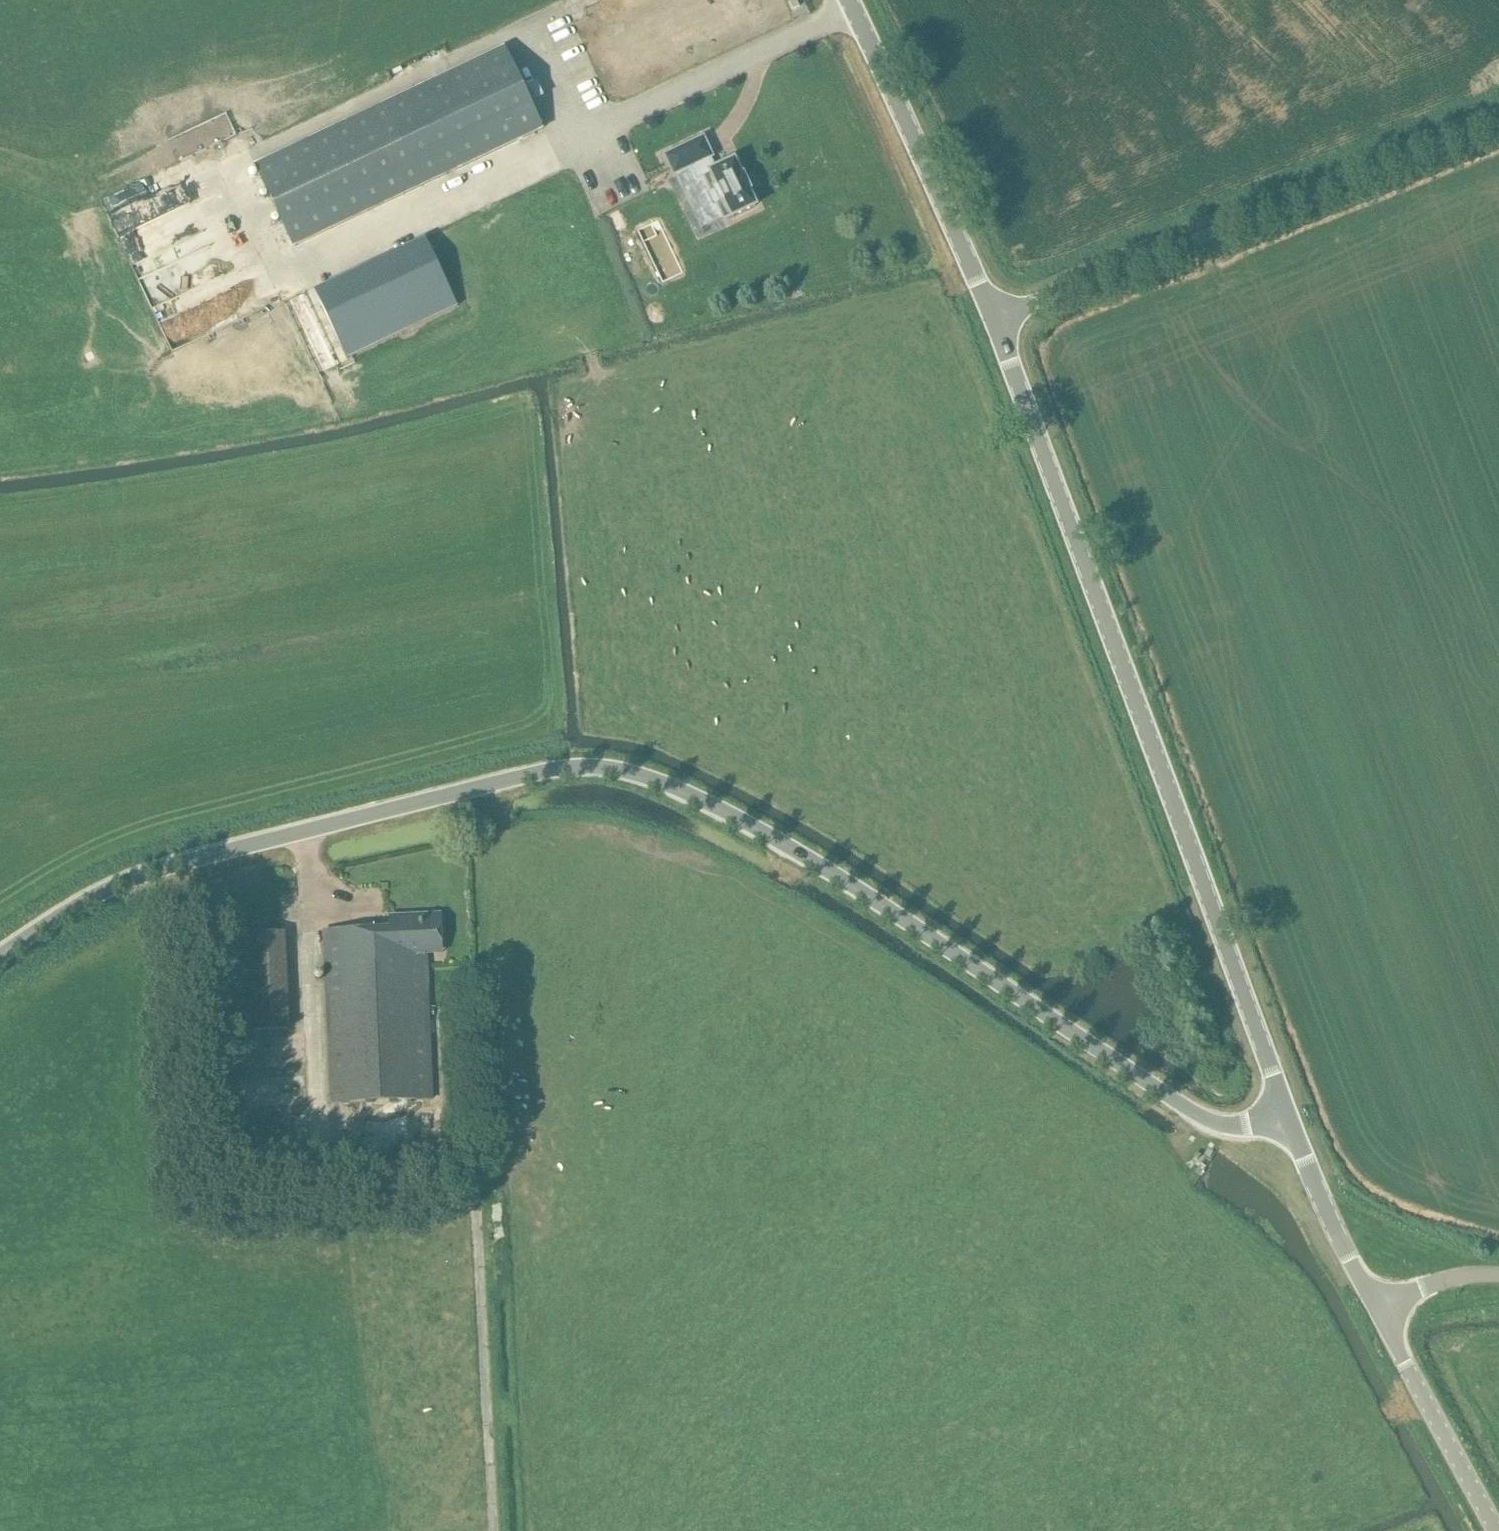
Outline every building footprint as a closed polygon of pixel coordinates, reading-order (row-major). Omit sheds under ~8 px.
[(502,45),(255,163),(295,243),(543,124),(502,45)] [(703,130),(663,149),(673,170),(691,162),(696,176),(703,173),(708,186),(705,188),(713,206),(716,204),(722,215),(758,197),(751,183),(752,183),(743,163),(741,164),(735,149),(713,158),(711,153),(713,150),(703,130)] [(419,324),(458,305),(432,251),(394,269),(419,324)] [(430,1007),(429,953),(442,952),(441,913),(399,914),(400,925),(391,925),(323,929),(331,1103),(434,1100),(432,1031),(439,1031),(438,1007),(430,1007)] [(287,931),(236,934),(238,1031),(290,1028),(287,931)]
